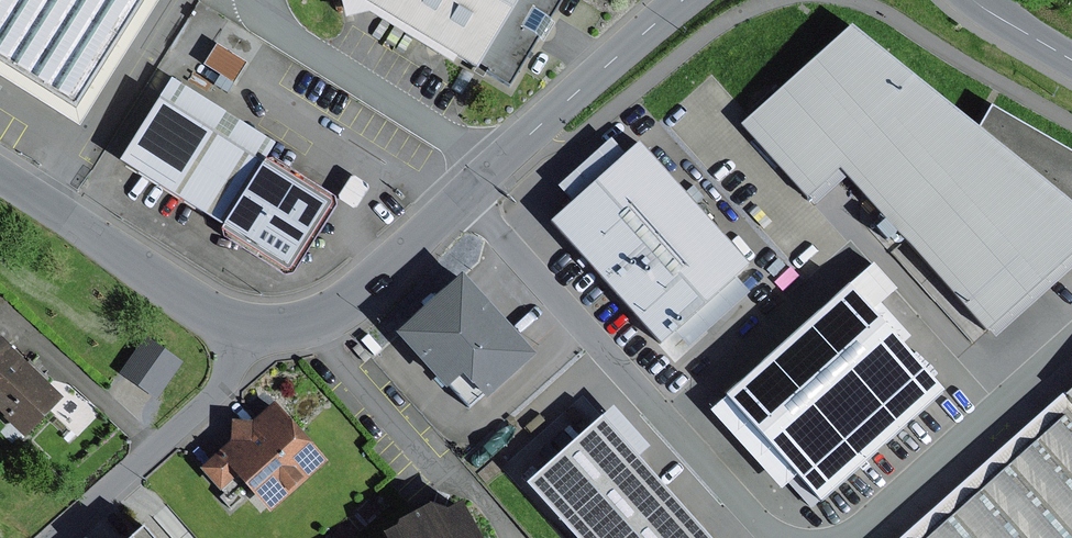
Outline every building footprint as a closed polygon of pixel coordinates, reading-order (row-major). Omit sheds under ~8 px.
[(72,109),(141,0),(0,0),(0,63),(72,109)] [(0,63),(0,80),(77,128),(158,0),(141,0),(72,109),(0,63)] [(343,19),(368,13),(450,62),(453,56),(505,87),(557,0),(339,0),(343,19)] [(848,28),(742,129),(814,207),(846,180),(983,332),(1071,255),(1071,209),(977,132),(848,28)] [(215,45),(203,65),(233,84),(245,63),(215,45)] [(169,78),(155,100),(260,166),(273,144),(169,78)] [(260,166),(155,100),(116,163),(285,269),(325,206),(260,166)] [(977,132),(1071,209),(1071,156),(989,108),(977,132)] [(557,188),(571,204),(624,157),(610,140),(557,188)] [(571,204),(549,224),(659,345),(674,332),(734,278),(747,267),(637,145),(624,157),(571,204)] [(1071,268),(1071,255),(983,332),(992,340),(1071,268)] [(871,263),(720,399),(722,400),(792,479),(817,506),(941,394),(898,346),(906,338),(877,305),(895,289),(871,263)] [(749,294),(734,278),(674,332),(689,349),(749,294)] [(530,358),(459,280),(396,337),(466,415),(530,358)] [(144,337),(119,374),(156,399),(182,362),(144,337)] [(0,343),(0,394),(26,367),(0,343)] [(26,367),(0,394),(0,417),(22,439),(60,400),(26,367)] [(904,537),(1071,537),(1071,388),(904,537)] [(792,479),(722,400),(708,412),(778,492),(792,479)] [(229,444),(199,470),(218,491),(233,478),(268,517),(327,465),(273,404),(251,424),(230,422),(229,444)] [(526,485),(574,537),(705,537),(599,420),(526,485)] [(458,508),(444,515),(424,509),(394,525),(392,530),(379,537),(474,537),(458,508)]
